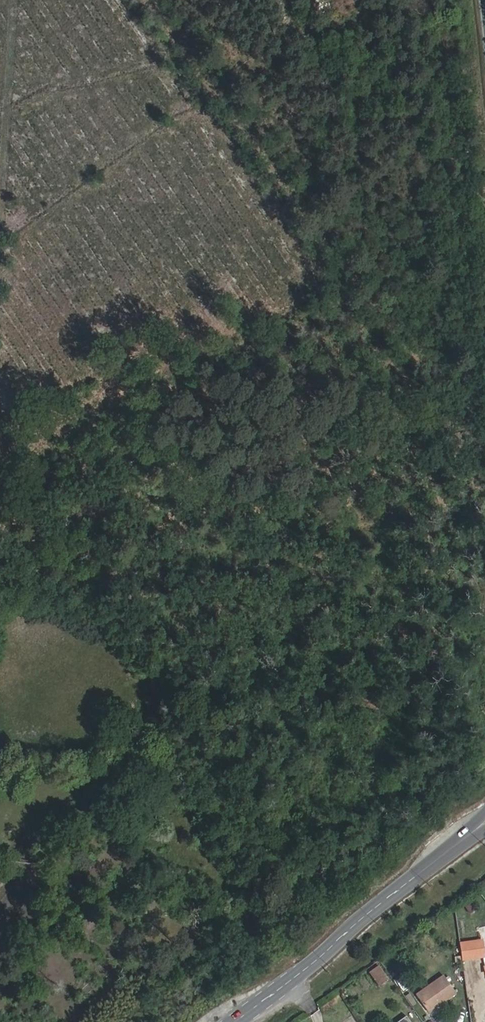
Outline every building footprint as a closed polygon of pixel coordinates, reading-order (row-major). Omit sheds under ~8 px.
[(484,957),(483,941),(460,944),(462,959),(484,957)] [(378,984),(388,977),(378,963),(368,970),(378,984)] [(456,991),(444,973),(417,992),(426,1006),(437,999),(439,1002),(456,991)] [(426,1006),(428,1009),(439,1002),(437,999),(426,1006)]
